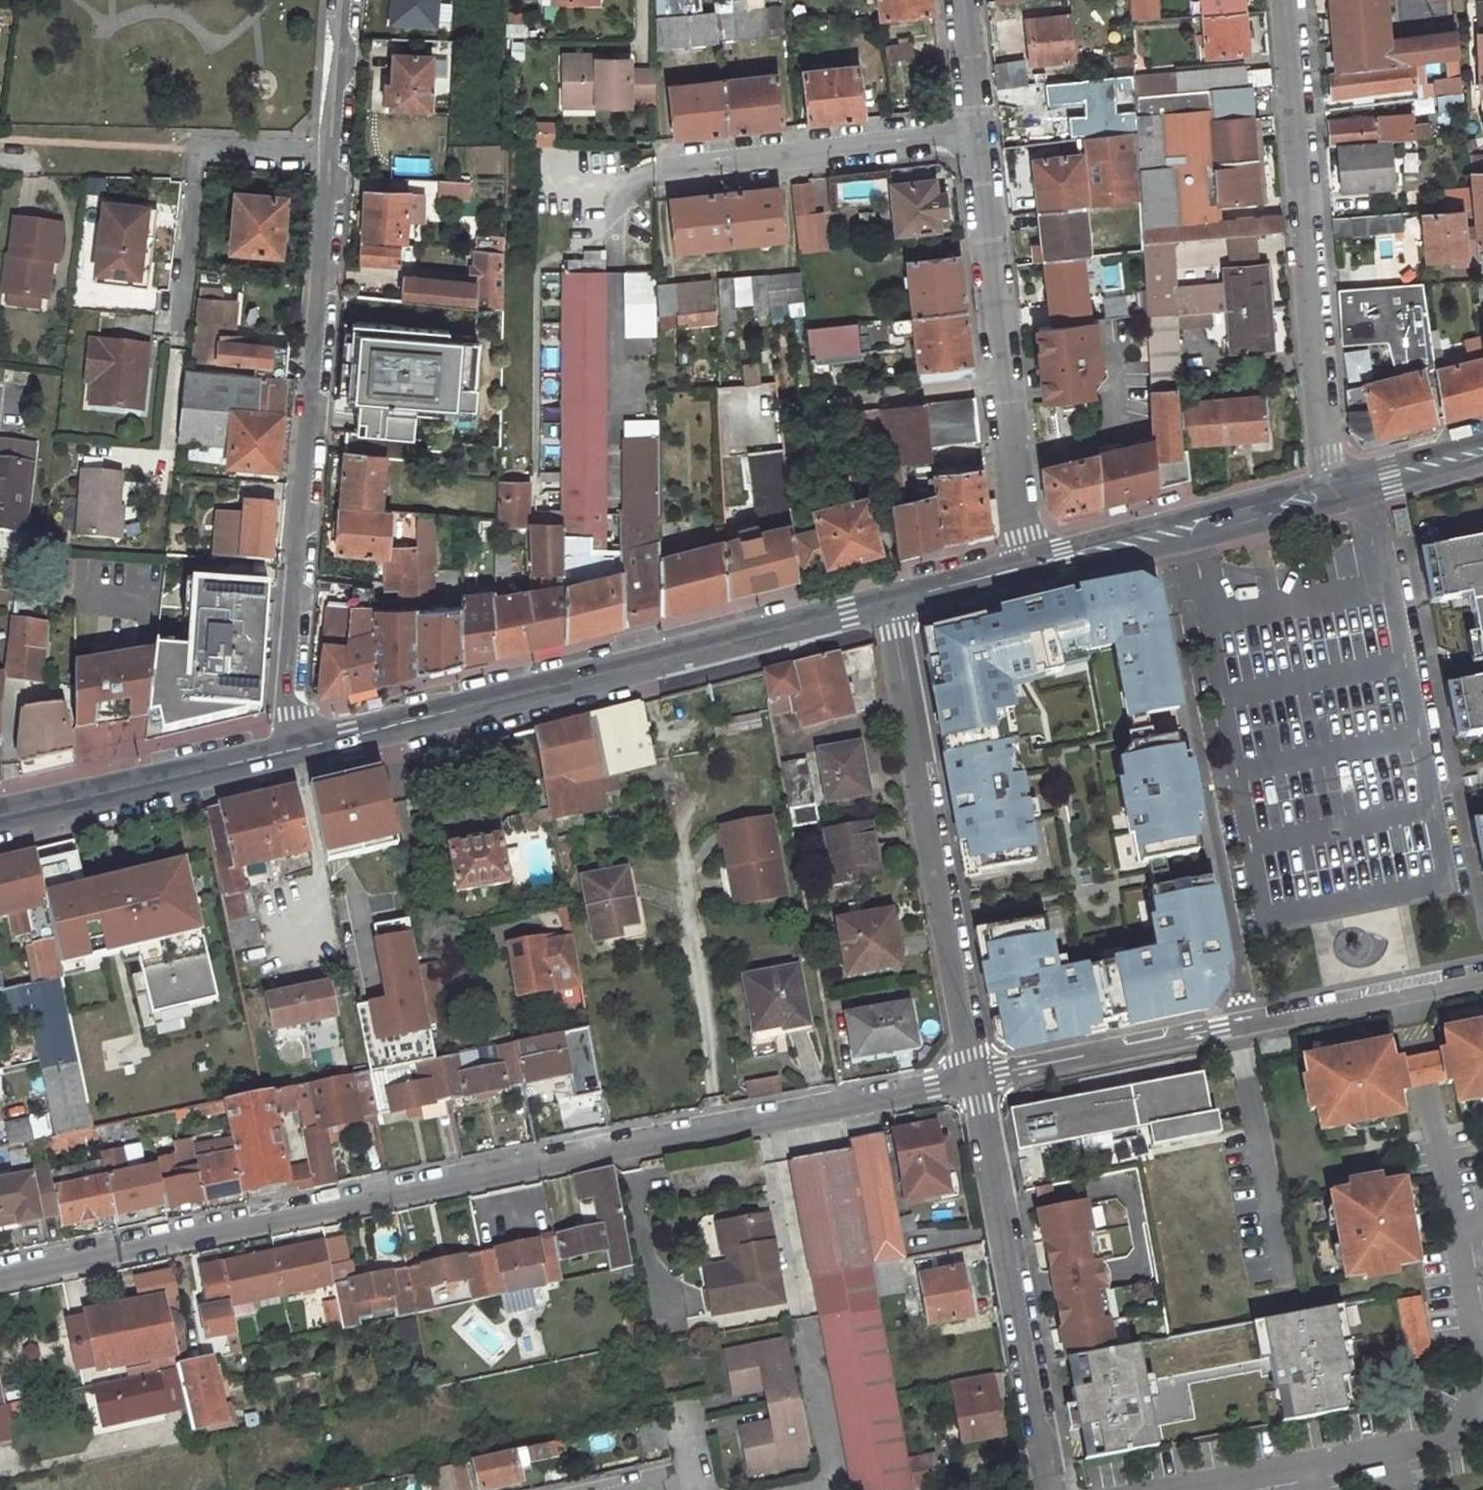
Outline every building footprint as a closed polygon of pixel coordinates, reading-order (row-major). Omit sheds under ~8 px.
[(432,7),(454,8),(455,0),(433,0),(432,7)] [(566,9),(605,10),(605,0),(566,0),(566,9)] [(880,20),(932,14),(931,0),(878,0),(880,20)] [(1131,20),(1157,17),(1156,0),(1130,0),(1131,20)] [(1203,14),(1245,11),(1244,0),(1202,0),(1203,14)] [(1337,72),(1391,65),(1389,41),(1384,41),(1381,0),(1330,0),(1337,72)] [(1455,0),(1437,0),(1438,12),(1456,11),(1455,0)] [(779,5),(654,17),(655,47),(782,32),(779,5)] [(1245,11),(1203,14),(1206,56),(1248,52),(1245,11)] [(1070,15),(1026,20),(1031,66),(1075,61),(1070,15)] [(1458,32),(1389,41),(1391,65),(1415,62),(1461,57),(1458,32)] [(888,62),(912,59),(910,40),(886,43),(888,62)] [(384,82),(383,101),(394,101),(394,108),(430,109),(431,53),(390,51),(389,82),(384,82)] [(629,58),(563,59),(563,86),(579,86),(579,100),(596,99),(596,105),(630,105),(630,96),(655,96),(655,70),(630,70),(629,58)] [(1025,61),(995,64),(998,89),(1028,86),(1025,61)] [(1337,72),(1332,73),(1335,98),(1418,87),(1415,62),(1391,65),(1337,72)] [(818,70),(803,72),(808,124),(864,119),(858,67),(830,69),(830,64),(818,65),(818,70)] [(1244,65),(1176,71),(1135,75),(1135,94),(1252,85),(1273,84),(1271,68),(1244,70),(1244,65)] [(762,71),(749,73),(750,78),(694,84),(693,79),(680,81),(680,85),(668,87),(674,139),(782,128),(776,75),(763,77),(762,71)] [(1116,75),(1077,79),(1076,81),(1074,86),(1075,91),(1076,95),(1084,100),(1085,115),(1082,116),(1077,119),(1076,122),(1075,124),(1076,133),(1081,138),(1119,134),(1116,75)] [(1216,161),(1258,158),(1252,85),(1135,94),(1138,132),(1140,167),(1206,162),(1216,161)] [(563,86),(564,105),(596,105),(596,99),(579,100),(579,86),(563,86)] [(1464,91),(1441,94),(1442,108),(1465,105),(1464,91)] [(1414,114),(1332,121),(1333,144),(1434,137),(1433,123),(1415,124),(1414,114)] [(553,147),(554,122),(538,121),(536,146),(553,147)] [(1079,156),(1035,161),(1041,209),(1141,197),(1140,167),(1138,132),(1119,134),(1081,138),(1078,139),(1079,156)] [(1392,140),(1343,143),(1346,188),(1395,184),(1392,140)] [(1258,158),(1216,161),(1219,203),(1261,199),(1258,158)] [(1219,203),(1216,161),(1206,162),(1208,180),(1176,184),(1179,221),(1220,218),(1219,203)] [(1206,162),(1140,167),(1141,197),(1144,242),(1175,240),(1233,235),(1256,233),(1285,231),(1284,213),(1220,218),(1179,221),(1176,184),(1208,180),(1206,162)] [(1472,174),(1473,189),(1475,200),(1479,247),(1482,247),(1482,173),(1472,174)] [(933,180),(882,186),(887,235),(938,229),(937,215),(946,214),(943,193),(935,193),(933,180)] [(435,184),(434,201),(457,202),(458,186),(447,185),(435,184)] [(791,187),(794,217),(805,216),(801,186),(791,187)] [(777,187),(671,201),(677,253),(691,251),(691,257),(704,256),(704,249),(759,243),(760,249),(772,247),(772,241),(783,239),(777,187)] [(1473,189),(1451,191),(1452,204),(1475,200),(1473,189)] [(401,243),(403,218),(412,219),(412,190),(366,190),(362,241),(401,243)] [(233,194),(227,252),(278,256),(282,198),(233,194)] [(1141,197),(1041,209),(1045,246),(1036,247),(1037,262),(1091,255),(1089,231),(1102,229),(1103,240),(1126,238),(1127,249),(1144,248),(1144,242),(1141,197)] [(144,206),(101,201),(93,270),(136,276),(144,206)] [(93,270),(92,280),(144,287),(154,208),(144,206),(136,276),(93,270)] [(1467,208),(1426,210),(1427,230),(1428,243),(1429,258),(1472,255),(1467,208)] [(1394,213),(1333,218),(1334,236),(1396,230),(1394,213)] [(805,216),(794,217),(798,255),(818,252),(814,214),(805,216)] [(1427,230),(1418,230),(1419,243),(1428,243),(1427,230)] [(11,232),(6,268),(4,268),(0,295),(0,306),(3,306),(38,310),(43,311),(47,285),(42,284),(43,274),(48,275),(53,275),(58,238),(11,232)] [(1235,266),(1259,264),(1256,233),(1233,235),(1235,266)] [(1175,240),(1144,242),(1144,248),(1147,290),(1148,315),(1180,312),(1175,240)] [(401,243),(362,241),(361,263),(399,266),(401,243)] [(604,246),(564,246),(564,459),(564,519),(564,638),(660,612),(659,555),(658,456),(624,457),(625,552),(613,553),(613,548),(607,549),(605,435),(604,246)] [(405,274),(404,298),(465,302),(502,305),(503,250),(473,248),(471,279),(405,274)] [(959,255),(906,261),(907,276),(903,277),(905,290),(909,290),(912,315),(965,309),(959,255)] [(1235,266),(1225,267),(1229,308),(1271,305),(1268,264),(1259,264),(1235,266)] [(1406,265),(1361,269),(1363,286),(1423,281),(1421,266),(1413,267),(1406,265)] [(800,272),(768,278),(772,305),(804,301),(800,272)] [(765,275),(750,277),(753,305),(768,303),(765,275)] [(750,277),(733,278),(736,307),(753,305),(750,277)] [(733,278),(719,280),(722,309),(736,307),(733,278)] [(1438,420),(1426,369),(1437,366),(1427,280),(1423,281),(1363,286),(1339,288),(1344,343),(1389,338),(1395,358),(1399,374),(1348,387),(1352,427),(1369,438),(1438,420)] [(712,282),(665,287),(668,314),(715,310),(712,282)] [(1147,290),(1094,297),(1097,321),(1148,315),(1147,290)] [(657,291),(628,292),(630,378),(658,376),(657,291)] [(1094,297),(1041,304),(1043,326),(1092,321),(1097,321),(1094,297)] [(286,347),(217,341),(221,300),(196,298),(190,359),(252,364),(251,375),(284,378),(286,347)] [(465,302),(463,343),(501,346),(502,305),(465,302)] [(1271,305),(1229,308),(1233,352),(1275,347),(1271,305)] [(38,310),(3,306),(2,315),(37,320),(38,310)] [(736,307),(722,309),(723,321),(737,319),(736,307)] [(965,309),(912,315),(912,318),(891,320),(893,336),(914,333),(915,344),(911,345),(912,357),(916,357),(919,383),(973,377),(965,309)] [(715,310),(668,314),(669,329),(717,324),(715,310)] [(1180,312),(1148,315),(1152,390),(1179,387),(1186,387),(1180,312)] [(1045,370),(1047,386),(1095,383),(1100,372),(1098,351),(1096,352),(1092,321),(1043,326),(1039,327),(1044,357),(1058,355),(1059,368),(1045,370)] [(855,323),(815,328),(818,350),(858,345),(855,323)] [(99,337),(87,335),(82,377),(89,378),(92,357),(96,357),(99,337)] [(145,343),(99,337),(96,357),(92,357),(89,378),(86,400),(138,406),(145,343)] [(1346,363),(1395,358),(1389,338),(1344,343),(1346,363)] [(354,340),(350,386),(391,390),(396,343),(354,340)] [(1441,366),(1448,417),(1482,409),(1482,355),(1441,366)] [(759,366),(744,367),(746,389),(761,389),(759,366)] [(229,447),(228,466),(278,470),(284,378),(251,375),(184,369),(176,440),(229,447)] [(1179,387),(1152,390),(1156,445),(1158,486),(1191,484),(1190,449),(1183,449),(1179,387)] [(975,396),(925,402),(931,445),(979,439),(975,396)] [(1268,396),(1226,398),(1228,442),(1270,440),(1268,396)] [(1226,398),(1185,401),(1187,444),(1228,442),(1226,398)] [(925,402),(880,408),(897,553),(944,541),(937,494),(906,501),(901,454),(931,450),(931,445),(925,402)] [(447,437),(448,417),(391,412),(389,433),(406,434),(447,437)] [(480,436),(481,421),(457,420),(456,434),(480,436)] [(346,430),(341,500),(382,503),(386,457),(405,458),(406,434),(389,433),(346,430)] [(174,459),(174,462),(228,466),(229,447),(176,440),(174,459)] [(1158,486),(1156,445),(1100,452),(1104,499),(1158,486)] [(783,448),(749,452),(757,525),(737,530),(738,536),(725,539),(729,595),(798,578),(791,516),(783,448)] [(1068,452),(1056,456),(1058,463),(1046,467),(1050,508),(1059,511),(1104,499),(1100,452),(1070,460),(1068,452)] [(564,459),(554,459),(553,519),(564,519),(564,459)] [(983,468),(934,471),(937,494),(944,541),(989,529),(983,468)] [(125,472),(78,469),(74,539),(121,542),(125,472)] [(504,491),(503,516),(527,517),(528,477),(499,476),(499,491),(504,491)] [(13,568),(25,484),(0,481),(0,566),(13,568)] [(815,511),(791,516),(803,567),(828,560),(829,564),(881,551),(867,498),(838,505),(835,491),(828,488),(815,490),(812,499),(815,511)] [(247,504),(243,558),(270,560),(274,506),(247,504)] [(340,506),(337,551),(384,554),(390,554),(390,541),(392,510),(340,506)] [(418,579),(430,579),(434,579),(434,510),(417,509),(418,538),(418,579)] [(535,590),(531,590),(531,646),(564,638),(564,519),(553,519),(534,518),(535,590)] [(495,521),(482,522),(483,532),(496,531),(495,521)] [(528,528),(519,528),(519,525),(498,525),(498,543),(513,542),(527,542),(528,528)] [(1418,546),(1429,599),(1468,591),(1482,664),(1482,534),(1418,546)] [(418,538),(390,541),(390,554),(384,554),(384,578),(384,583),(396,583),(397,609),(376,609),(376,680),(420,671),(419,617),(419,609),(418,579),(418,538)] [(725,539),(659,555),(660,612),(729,595),(725,539)] [(513,542),(498,543),(497,574),(512,574),(513,542)] [(217,556),(164,552),(164,557),(155,639),(209,645),(217,556)] [(349,623),(345,687),(376,680),(376,609),(376,578),(352,576),(351,591),(349,623)] [(1132,577),(1073,592),(1075,599),(1084,643),(1085,642),(1087,653),(1114,648),(1129,721),(1177,711),(1154,591),(1132,577)] [(430,579),(418,579),(419,609),(426,609),(426,601),(430,601),(430,579)] [(531,590),(497,594),(496,654),(531,646),(531,590)] [(497,591),(462,597),(462,609),(464,661),(496,654),(497,594),(497,591)] [(982,616),(921,633),(942,755),(949,754),(979,747),(1008,742),(1002,712),(1010,711),(1005,679),(1039,670),(1040,676),(1062,670),(1059,655),(1084,649),(1084,643),(1075,599),(1071,599),(1071,596),(999,614),(998,617),(983,620),(982,616)] [(462,609),(419,617),(420,671),(464,661),(462,609)] [(43,624),(11,619),(3,679),(2,685),(39,686),(43,624)] [(345,687),(349,623),(326,621),(319,693),(345,687)] [(265,645),(223,643),(223,669),(216,669),(214,711),(243,713),(242,730),(266,725),(269,689),(256,688),(258,673),(264,673),(265,645)] [(831,654),(759,672),(770,721),(797,715),(802,728),(849,714),(831,654)] [(148,707),(153,655),(132,660),(133,664),(119,667),(120,671),(105,674),(106,678),(92,680),(93,685),(75,687),(77,727),(147,714),(148,707)] [(1482,728),(1482,674),(1445,681),(1456,733),(1482,728)] [(162,705),(148,707),(147,714),(143,753),(191,742),(181,694),(161,699),(162,705)] [(77,762),(71,734),(63,698),(22,704),(18,754),(23,775),(77,762)] [(640,702),(592,714),(600,753),(604,753),(608,774),(653,763),(640,702)] [(592,714),(584,716),(595,768),(570,773),(572,782),(593,777),(608,774),(604,753),(600,753),(592,714)] [(584,716),(535,728),(560,859),(574,856),(572,844),(567,845),(563,822),(598,814),(595,794),(593,777),(572,782),(570,773),(595,768),(584,716)] [(1181,770),(1175,740),(1129,749),(1121,761),(1126,785),(1121,787),(1130,836),(1135,836),(1141,866),(1197,855),(1192,825),(1199,823),(1193,790),(1185,792),(1181,770)] [(979,747),(949,754),(958,797),(950,799),(964,874),(1035,861),(1020,775),(1008,778),(1005,759),(1011,759),(1008,742),(979,747)] [(858,744),(817,751),(824,788),(826,802),(867,794),(858,744)] [(942,755),(950,799),(958,797),(949,754),(942,755)] [(803,759),(778,764),(785,796),(809,791),(803,759)] [(1193,790),(1189,769),(1181,770),(1185,792),(1193,790)] [(349,861),(341,822),(360,818),(351,773),(309,784),(326,866),(349,861)] [(608,774),(593,777),(595,794),(611,791),(608,774)] [(242,894),(237,870),(308,852),(293,787),(203,810),(232,953),(259,948),(247,892),(242,894)] [(809,791),(785,796),(791,827),(816,822),(809,791)] [(1472,816),(1482,869),(1482,814),(1472,816)] [(536,817),(519,819),(521,835),(538,832),(536,817)] [(768,817),(720,827),(728,864),(733,863),(741,902),(784,894),(768,817)] [(867,819),(826,827),(835,876),(877,868),(867,819)] [(499,838),(449,846),(457,892),(507,884),(499,838)] [(0,961),(0,978),(4,994),(61,981),(64,981),(55,941),(33,946),(26,908),(32,907),(37,934),(53,931),(37,850),(0,859),(0,915),(9,913),(18,958),(0,961)] [(402,1030),(363,1037),(370,1071),(386,1067),(426,1060),(439,1057),(433,1024),(429,1007),(426,995),(422,973),(396,850),(369,856),(382,920),(363,924),(368,951),(385,947),(402,1030)] [(574,856),(560,859),(563,874),(572,872),(570,860),(575,859),(574,856)] [(649,940),(636,873),(629,874),(639,927),(622,932),(623,940),(624,945),(649,940)] [(629,874),(585,882),(598,945),(623,940),(622,932),(639,927),(629,874)] [(995,1040),(1011,1051),(1085,1035),(1083,1027),(1119,1021),(1120,1028),(1207,1012),(1223,987),(1217,958),(1225,957),(1211,881),(1152,892),(1157,922),(1152,923),(1159,955),(1053,975),(1042,919),(1012,924),(1013,929),(983,934),(989,968),(982,969),(989,1008),(997,1006),(1000,1022),(992,1024),(995,1040)] [(891,907),(882,909),(892,964),(902,962),(891,907)] [(882,909),(838,918),(849,974),(892,964),(882,909)] [(982,969),(989,968),(983,934),(1013,929),(1012,924),(975,931),(982,969)] [(584,986),(575,938),(561,941),(546,943),(546,939),(513,945),(522,997),(584,986)] [(176,974),(149,980),(156,1014),(214,1001),(205,963),(176,970),(176,974)] [(436,969),(422,973),(426,995),(442,992),(436,969)] [(802,974),(747,983),(758,1038),(785,1033),(786,1036),(813,1031),(802,974)] [(0,995),(0,1018),(28,1013),(30,1024),(36,1023),(59,1135),(93,1129),(61,981),(4,994),(0,995)] [(329,984),(267,996),(273,1028),(336,1016),(329,984)] [(442,992),(426,995),(429,1007),(444,1004),(442,992)] [(910,1002),(848,1015),(857,1054),(917,1041),(910,1002)] [(444,1004),(429,1007),(433,1024),(448,1021),(444,1004)] [(128,1020),(74,1031),(80,1056),(96,1053),(94,1038),(130,1030),(128,1020)] [(1445,1031),(1449,1048),(1442,1049),(1442,1054),(1448,1080),(1449,1084),(1456,1082),(1460,1103),(1482,1098),(1482,1023),(1445,1031)] [(592,1026),(515,1041),(521,1066),(528,1063),(532,1084),(572,1076),(578,1100),(605,1094),(592,1026)] [(461,1052),(443,1056),(452,1101),(525,1086),(521,1066),(515,1041),(499,1045),(504,1068),(465,1075),(461,1052)] [(1325,1130),(1403,1114),(1399,1094),(1407,1092),(1406,1088),(1401,1062),(1400,1058),(1396,1059),(1392,1041),(1312,1058),(1315,1075),(1309,1077),(1315,1110),(1320,1109),(1325,1130)] [(1442,1054),(1401,1062),(1406,1088),(1448,1080),(1442,1054)] [(439,1057),(426,1060),(431,1081),(391,1089),(386,1067),(370,1071),(379,1115),(452,1101),(443,1056),(439,1057)] [(313,1082),(295,1086),(298,1101),(317,1188),(338,1184),(327,1125),(379,1115),(370,1071),(352,1075),(356,1096),(317,1103),(313,1082)] [(777,1078),(744,1084),(748,1101),(780,1095),(777,1078)] [(1008,1110),(1015,1152),(1155,1125),(1157,1134),(1147,1136),(1149,1147),(1217,1134),(1213,1113),(1207,1114),(1204,1098),(1201,1084),(1149,1094),(1147,1084),(1008,1110)] [(295,1086),(228,1100),(238,1153),(246,1191),(290,1182),(275,1106),(298,1101),(295,1086)] [(129,1099),(90,1106),(95,1128),(134,1120),(129,1099)] [(27,1121),(3,1127),(8,1146),(31,1141),(32,1141),(27,1121)] [(936,1124),(893,1133),(901,1177),(905,1199),(949,1191),(945,1169),(952,1168),(949,1148),(940,1149),(936,1124)] [(897,1260),(903,1258),(890,1179),(882,1134),(849,1140),(872,1264),(897,1260)] [(32,1141),(31,1141),(33,1151),(45,1148),(44,1139),(32,1141)] [(194,1140),(177,1144),(182,1167),(199,1164),(195,1143),(194,1140)] [(202,1142),(195,1143),(199,1164),(201,1174),(206,1200),(246,1191),(238,1153),(206,1159),(202,1142)] [(876,1305),(847,1149),(790,1159),(819,1316),(876,1305)] [(125,1150),(103,1154),(104,1156),(117,1214),(166,1203),(159,1164),(129,1169),(125,1150)] [(104,1156),(93,1158),(97,1177),(53,1186),(59,1213),(61,1225),(117,1214),(104,1156)] [(176,1158),(158,1162),(159,1164),(166,1203),(167,1208),(206,1200),(201,1174),(180,1179),(176,1158)] [(307,1164),(289,1168),(295,1195),(313,1191),(307,1164)] [(607,1229),(556,1239),(561,1261),(611,1251),(616,1273),(635,1269),(616,1169),(576,1177),(580,1199),(600,1195),(607,1229)] [(51,1173),(0,1183),(0,1215),(18,1211),(20,1220),(59,1213),(53,1186),(51,1173)] [(1417,1262),(1400,1181),(1380,1185),(1378,1178),(1344,1185),(1346,1192),(1329,1196),(1345,1279),(1362,1275),(1363,1279),(1398,1273),(1396,1266),(1417,1262)] [(1050,1185),(1034,1189),(1035,1196),(1051,1193),(1050,1185)] [(1061,1330),(1066,1358),(1114,1349),(1109,1321),(1111,1321),(1093,1233),(1091,1233),(1085,1203),(1037,1214),(1043,1244),(1045,1243),(1051,1272),(1060,1270),(1061,1272),(1065,1272),(1068,1282),(1069,1281),(1072,1290),(1066,1292),(1064,1285),(1054,1287),(1052,1287),(1055,1302),(1058,1301),(1063,1329),(1061,1330)] [(20,1220),(18,1211),(0,1215),(0,1224),(20,1220)] [(734,1249),(729,1249),(732,1264),(708,1269),(717,1314),(786,1301),(769,1214),(729,1222),(734,1249)] [(729,1222),(719,1224),(724,1251),(729,1249),(734,1249),(729,1222)] [(343,1237),(327,1240),(331,1262),(348,1258),(343,1237)] [(510,1296),(505,1273),(543,1265),(548,1288),(566,1284),(561,1261),(556,1239),(483,1254),(492,1300),(510,1296)] [(327,1240),(276,1251),(285,1296),(335,1285),(331,1262),(327,1240)] [(276,1251),(226,1262),(235,1307),(285,1296),(276,1251)] [(611,1251),(561,1261),(566,1284),(616,1273),(611,1251)] [(437,1312),(431,1288),(471,1280),(476,1303),(492,1300),(483,1254),(410,1270),(419,1316),(437,1312)] [(897,1260),(872,1264),(878,1297),(903,1292),(897,1260)] [(211,1306),(204,1308),(211,1337),(230,1333),(233,1349),(243,1347),(235,1307),(226,1262),(203,1266),(211,1306)] [(964,1268),(920,1276),(925,1301),(919,1302),(921,1310),(927,1309),(930,1326),(972,1317),(964,1268)] [(410,1270),(335,1285),(344,1332),(362,1328),(358,1304),(397,1296),(401,1320),(419,1316),(410,1270)] [(1060,1270),(1051,1272),(1054,1287),(1064,1285),(1066,1292),(1072,1290),(1069,1281),(1068,1282),(1065,1272),(1061,1272),(1060,1270)] [(161,1275),(139,1278),(143,1299),(86,1311),(88,1317),(99,1369),(99,1372),(151,1361),(154,1373),(180,1367),(191,1365),(182,1317),(178,1314),(169,1312),(161,1275)] [(326,1325),(336,1324),(333,1290),(323,1291),(326,1325)] [(1395,1301),(1406,1360),(1430,1355),(1418,1296),(1395,1301)] [(830,1319),(861,1489),(912,1489),(910,1475),(895,1393),(880,1310),(830,1319)] [(1275,1428),(1350,1415),(1333,1311),(1257,1323),(1275,1428)] [(99,1369),(88,1317),(69,1321),(80,1373),(99,1369)] [(821,1320),(851,1489),(861,1489),(830,1319),(821,1320)] [(1137,1367),(1188,1356),(1184,1335),(1133,1345),(1137,1367)] [(748,1362),(730,1365),(736,1398),(766,1392),(773,1426),(744,1432),(750,1466),(768,1462),(770,1471),(810,1462),(786,1345),(746,1353),(748,1362)] [(746,1353),(728,1357),(730,1365),(748,1362),(746,1353)] [(191,1365),(180,1367),(189,1408),(196,1439),(207,1437),(206,1429),(227,1425),(213,1360),(191,1365)] [(1101,1362),(1063,1369),(1077,1447),(1098,1444),(1101,1457),(1131,1452),(1127,1431),(1146,1427),(1141,1397),(1140,1397),(1136,1376),(1118,1379),(1115,1364),(1102,1366),(1101,1362)] [(116,1381),(98,1385),(107,1426),(189,1408),(180,1367),(154,1373),(124,1379),(116,1381)] [(992,1375),(951,1382),(963,1446),(1004,1438),(992,1375)] [(43,1397),(18,1402),(20,1414),(45,1408),(43,1397)] [(1192,1440),(1244,1429),(1238,1399),(1220,1403),(1222,1412),(1188,1419),(1192,1440)] [(0,1406),(0,1442),(15,1439),(10,1415),(20,1414),(18,1402),(6,1405),(0,1406)] [(478,1459),(484,1489),(489,1489),(526,1482),(522,1465),(535,1462),(535,1459),(561,1453),(558,1441),(478,1459)] [(452,1465),(458,1489),(475,1489),(468,1461),(452,1465)] [(750,1466),(752,1474),(770,1471),(768,1462),(750,1466)] [(435,1469),(440,1489),(458,1489),(452,1465),(435,1469)] [(910,1475),(912,1489),(927,1489),(924,1473),(910,1475)]
